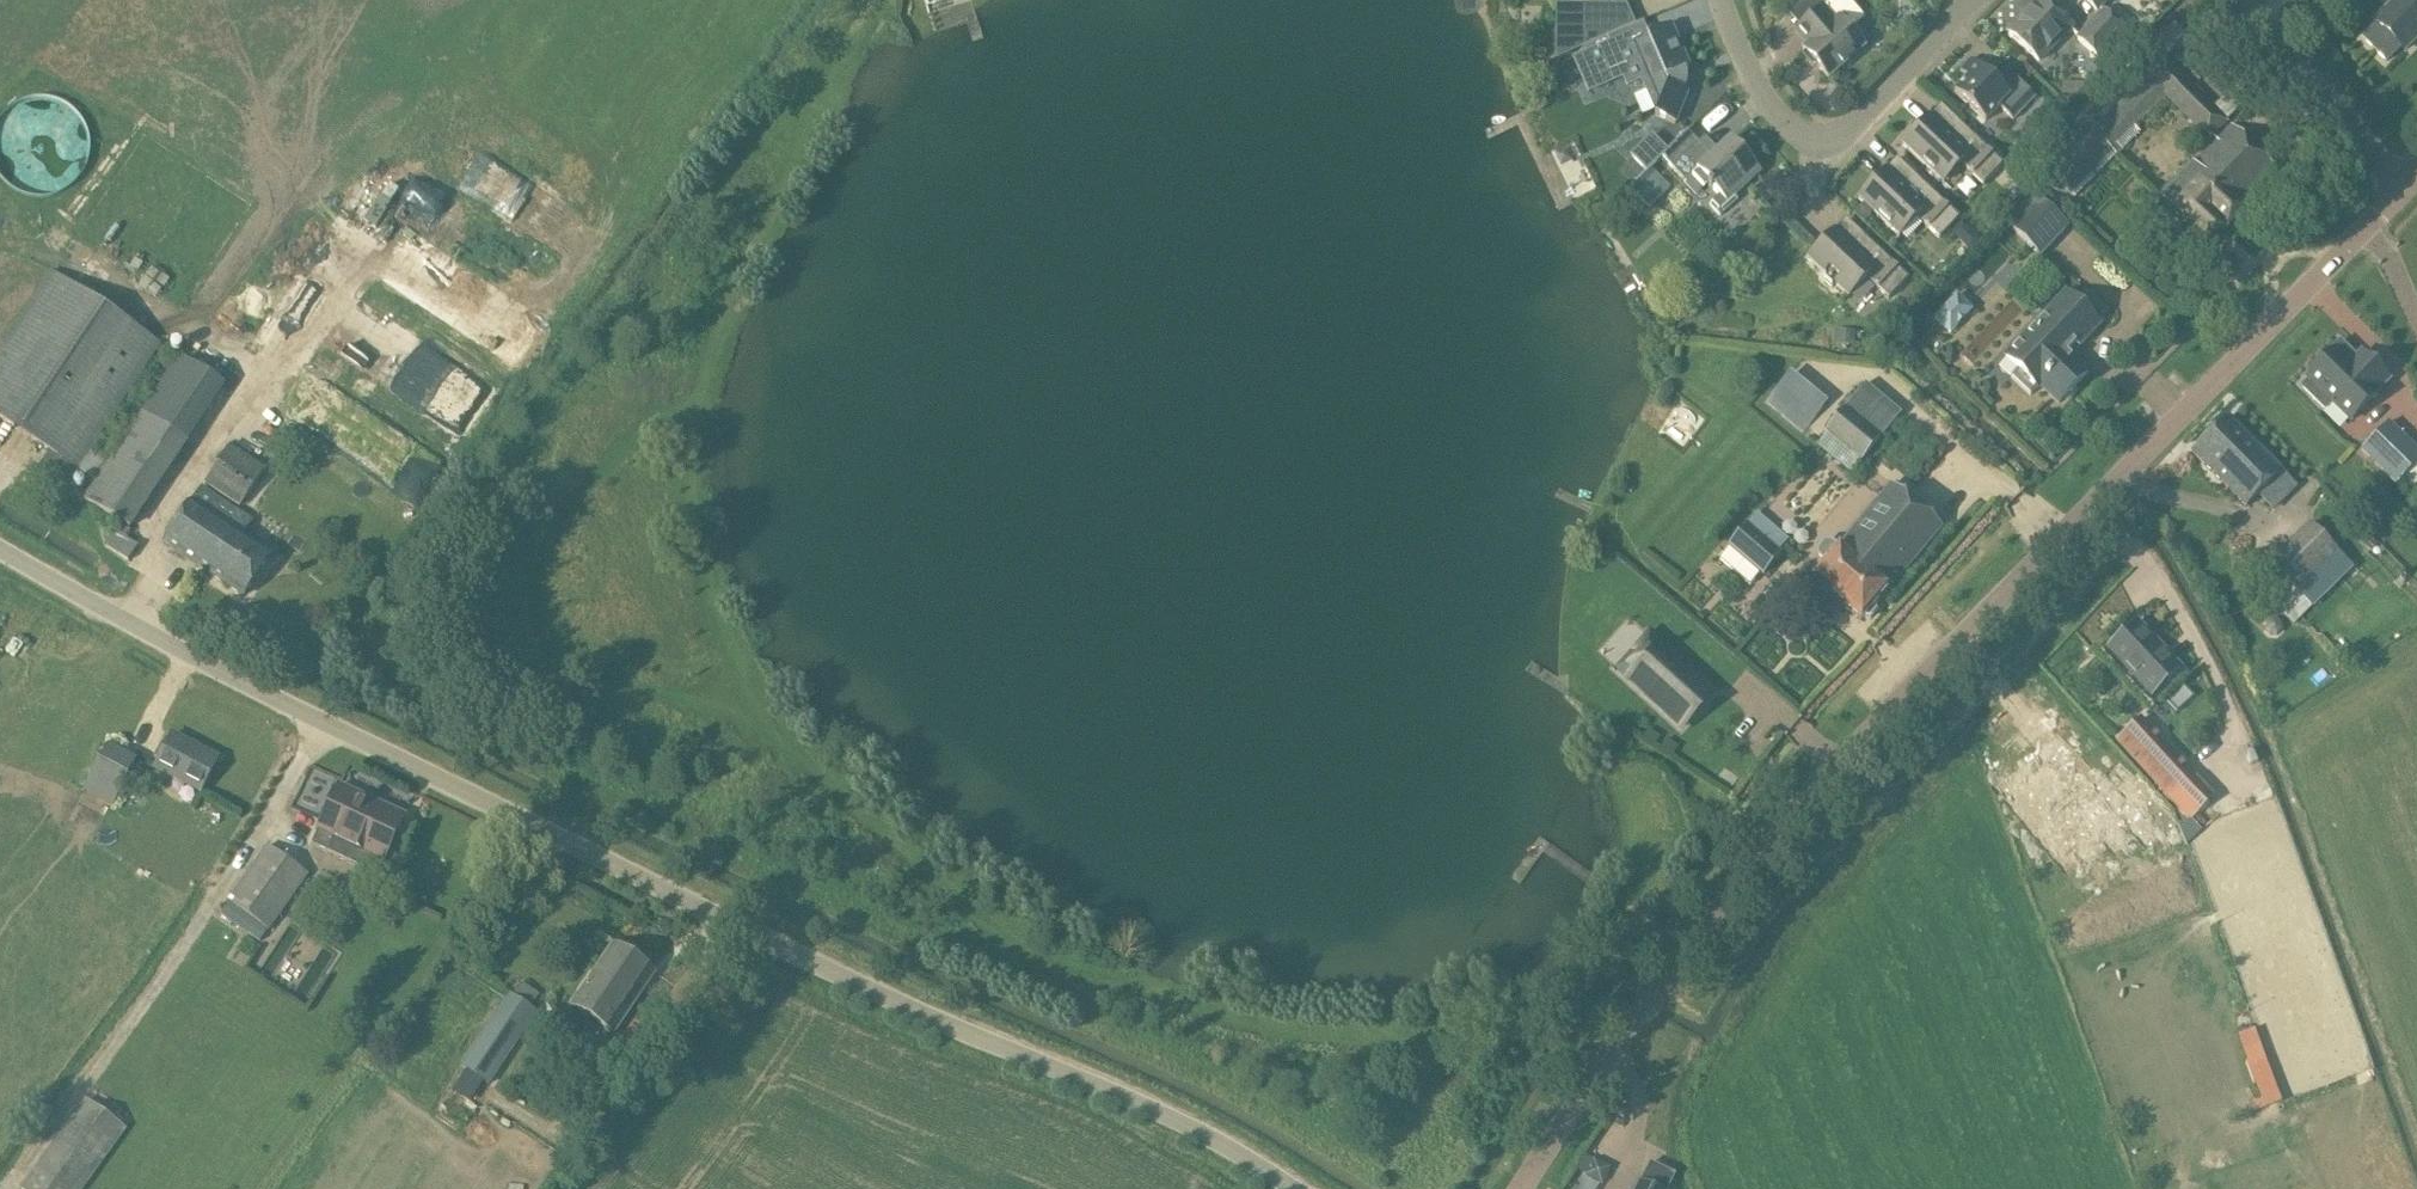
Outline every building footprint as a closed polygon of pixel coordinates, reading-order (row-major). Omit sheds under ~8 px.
[(1864,47),(1850,31),(1865,18),(1849,0),(1831,0),(1795,32),(1807,46),(1803,50),(1828,79),(1864,47)] [(2038,61),(2071,26),(2044,0),(2040,0),(2009,33),(2038,61)] [(2096,10),(2106,0),(2085,0),(2096,10)] [(2404,51),(2416,38),(2416,0),(2395,0),(2375,21),(2378,24),(2363,39),(2386,62),(2401,47),(2404,51)] [(1626,5),(1598,5),(1598,23),(1582,23),(1582,48),(1606,37),(1636,25),(1626,5)] [(2091,25),(2111,45),(2125,30),(2104,11),(2091,25)] [(1636,25),(1606,37),(1608,42),(1573,57),(1580,74),(1617,58),(1615,53),(1628,48),(1647,92),(1662,98),(1655,115),(1675,124),(1688,93),(1684,91),(1686,86),(1683,84),(1679,74),(1689,69),(1670,25),(1647,35),(1641,22),(1636,25)] [(2091,25),(2078,39),(2098,58),(2111,45),(2091,25)] [(1954,92),(1985,121),(1998,107),(2012,120),(2034,97),(1998,62),(1987,74),(1971,59),(1960,71),(1967,78),(1954,92)] [(2052,174),(2074,197),(2121,149),(2138,132),(2133,126),(2182,77),(2164,60),(2052,174)] [(0,115),(0,174),(2,176),(3,178),(7,181),(9,183),(13,186),(17,189),(23,191),(27,193),(33,194),(39,195),(45,194),(48,194),(52,193),(55,192),(61,190),(65,188),(70,185),(75,181),(77,179),(79,177),(83,172),(84,170),(86,167),(88,162),(88,160),(89,157),(90,154),(90,151),(91,147),(91,144),(91,139),(90,137),(90,134),(89,130),(87,126),(86,122),(83,118),(81,114),(79,111),(76,108),(72,105),(68,102),(66,101),(62,99),(58,97),(55,96),(51,95),(47,94),(41,94),(36,94),(33,95),(30,95),(25,97),(21,98),(17,100),(15,101),(11,104),(8,106),(5,109),(2,112),(0,115)] [(2057,98),(2046,110),(2058,120),(2069,109),(2057,98)] [(2227,122),(2212,107),(2201,118),(2216,133),(2227,122)] [(1922,125),(1903,145),(1943,183),(1961,163),(1983,185),(2003,164),(1958,121),(1947,133),(1934,121),(1927,129),(1922,125)] [(2161,198),(2209,245),(2252,203),(2249,200),(2277,171),(2231,125),(2161,198)] [(1653,166),(1672,147),(1656,131),(1637,151),(1653,166)] [(1671,168),(1685,183),(1698,171),(1719,195),(1710,204),(1721,216),(1738,199),(1733,193),(1739,187),(1741,189),(1760,171),(1731,139),(1711,157),(1698,143),(1671,168)] [(1650,169),(1650,168),(1646,172),(1630,188),(1635,193),(1635,194),(1649,209),(1670,188),(1656,173),(1655,174),(1650,169)] [(1914,175),(1903,187),(1890,175),(1882,183),(1878,178),(1859,198),(1898,236),(1917,217),(1939,239),(1959,218),(1914,175)] [(2038,258),(2065,225),(2045,210),(2018,242),(2038,258)] [(1827,239),(1808,259),(1824,274),(1821,277),(1832,288),(1835,284),(1848,297),(1851,293),(1853,295),(1865,281),(1864,280),(1866,278),(1889,299),(1908,278),(1863,235),(1852,247),(1839,235),(1832,243),(1827,239)] [(122,522),(132,529),(192,440),(174,428),(144,409),(100,474),(83,462),(163,344),(51,270),(0,347),(0,417),(51,450),(39,468),(67,486),(78,469),(96,480),(85,498),(122,522)] [(2067,294),(2006,358),(2007,360),(2010,356),(2021,367),(2012,377),(2030,395),(2040,385),(2059,403),(2087,374),(2067,354),(2075,345),(2077,347),(2098,324),(2067,294)] [(1953,297),(1933,317),(1946,331),(1967,312),(1953,297)] [(1833,344),(1854,347),(1856,332),(1834,330),(1833,344)] [(2355,359),(2339,344),(2306,378),(2309,381),(2303,388),(2324,409),(2331,402),(2350,421),(2377,394),(2376,393),(2388,381),(2361,354),(2355,359)] [(1765,399),(1804,429),(1824,403),(1785,373),(1765,399)] [(1880,439),(1844,409),(1827,430),(1862,460),(1880,439)] [(2229,417),(2194,452),(2247,506),(2282,471),(2229,417)] [(2389,423),(2362,450),(2396,484),(2416,462),(2416,451),(2389,423)] [(267,469),(232,445),(206,483),(241,506),(267,469)] [(1811,580),(1861,622),(1864,619),(1865,620),(1865,619),(1870,619),(1876,612),(1875,607),(1876,606),(1875,605),(1942,526),(1892,484),(1838,548),(1830,542),(1826,542),(1819,550),(1819,555),(1827,561),(1811,580)] [(194,501),(166,543),(245,595),(272,555),(242,536),(252,520),(204,489),(195,502),(194,501)] [(1728,545),(1729,546),(1719,558),(1750,585),(1761,573),(1763,575),(1780,555),(1777,553),(1788,540),(1756,513),(1728,545)] [(2308,520),(2267,560),(2308,603),(2350,563),(2308,520)] [(132,529),(122,522),(107,545),(130,561),(142,542),(130,534),(133,530),(132,529)] [(2356,531),(2374,549),(2378,544),(2360,526),(2356,531)] [(1776,582),(1764,595),(1777,608),(1790,594),(1776,582)] [(2106,651),(2150,698),(2182,669),(2138,621),(2106,651)] [(1681,728),(1714,693),(1659,643),(1627,678),(1681,728)] [(2141,719),(2119,739),(2172,797),(2194,777),(2141,719)] [(156,768),(201,792),(219,758),(174,734),(156,768)] [(7,740),(6,753),(30,755),(30,742),(7,740)] [(100,742),(78,790),(112,806),(134,758),(100,742)] [(2058,749),(2023,782),(2075,838),(2109,806),(2121,818),(2127,813),(2142,828),(2163,807),(2120,762),(2094,787),(2058,749)] [(312,845),(376,875),(383,861),(385,862),(406,817),(339,786),(318,831),(319,831),(312,845)] [(269,845),(229,901),(270,930),(310,874),(269,845)] [(573,1007),(613,1034),(614,1032),(656,971),(615,944),(573,1007)] [(462,1066),(490,1084),(523,1034),(495,1015),(462,1066)] [(86,1100),(23,1188),(82,1188),(126,1128),(86,1100)]
